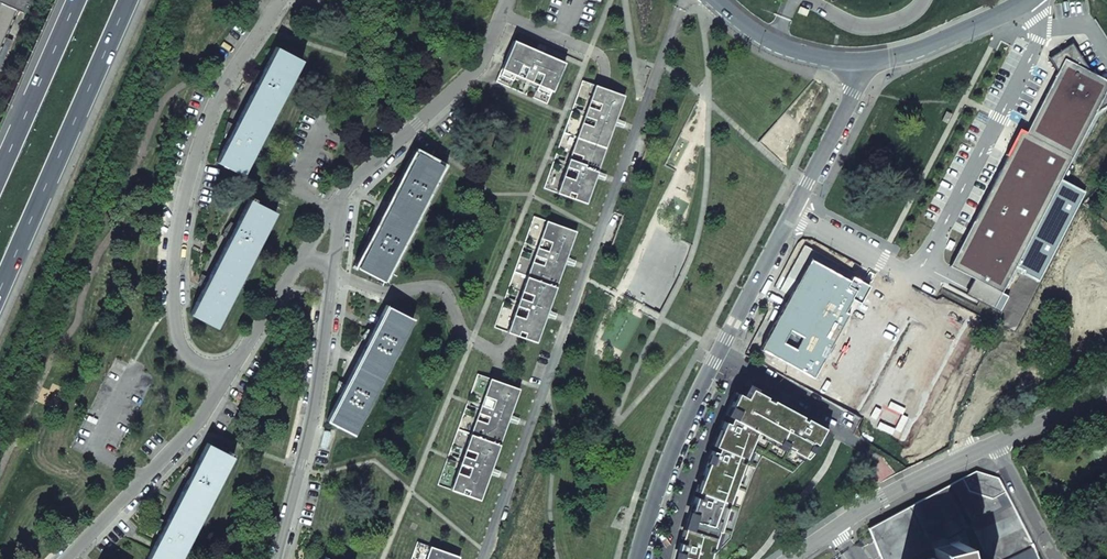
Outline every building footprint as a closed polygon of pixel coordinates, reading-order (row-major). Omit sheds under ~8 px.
[(18,11),(23,13),(29,0),(0,0),(0,51),(18,11)] [(797,13),(806,16),(808,11),(799,7),(797,13)] [(552,91),(564,63),(513,41),(501,69),(552,91)] [(950,265),(966,273),(970,275),(976,279),(1002,292),(1090,122),(1104,96),(1106,89),(1106,82),(1089,71),(1072,44),(1050,59),(1059,73),(1026,137),(1019,134),(1008,156),(958,250),(950,265)] [(216,162),(242,176),(302,61),(276,47),(261,75),(257,71),(251,78),(257,82),(234,127),(228,124),(225,133),(230,135),(216,162)] [(615,122),(624,96),(604,89),(594,86),(556,193),(586,204),(595,176),(615,122)] [(370,240),(356,267),(383,281),(442,166),(416,152),(402,179),(397,176),(392,183),(398,187),(374,233),(368,230),(365,238),(370,240)] [(190,314),(216,328),(263,237),(275,213),(254,202),(255,199),(251,197),(250,200),(249,199),(235,226),(231,224),(225,230),(231,234),(208,280),(201,277),(199,285),(204,287),(190,314)] [(576,232),(546,221),(506,332),(515,335),(536,342),(546,313),(565,260),(576,232)] [(810,259),(760,350),(813,378),(831,346),(849,314),(844,311),(851,298),(860,303),(869,285),(852,276),(849,280),(810,259)] [(340,394),(327,421),(353,434),(413,319),(386,306),(372,333),(367,330),(362,337),(368,340),(345,386),(338,383),(336,392),(340,394)] [(508,419),(519,389),(499,382),(490,379),(450,490),(479,500),(489,472),(508,419)] [(736,393),(730,404),(726,415),(730,416),(728,420),(727,423),(723,421),(713,445),(717,447),(716,449),(715,452),(711,450),(696,491),(700,492),(699,495),(698,497),(694,496),(681,538),(686,539),(685,542),(684,544),(680,543),(676,558),(709,558),(729,538),(739,508),(752,473),(761,456),(791,473),(823,439),(828,430),(771,400),(770,402),(764,398),(765,396),(750,388),(744,397),(736,393)] [(149,558),(180,558),(233,457),(232,456),(234,454),(229,451),(228,454),(207,443),(193,470),(188,467),(183,474),(189,477),(165,524),(159,520),(157,529),(161,531),(147,558),(149,558)] [(998,478),(975,471),(868,528),(880,558),(909,558),(923,551),(933,548),(959,542),(963,558),(972,558),(965,529),(971,527),(987,558),(1039,558),(1034,547),(998,478)] [(935,557),(927,558),(963,558),(959,542),(933,548),(935,557)] [(430,546),(425,558),(458,558),(459,557),(430,546)]
